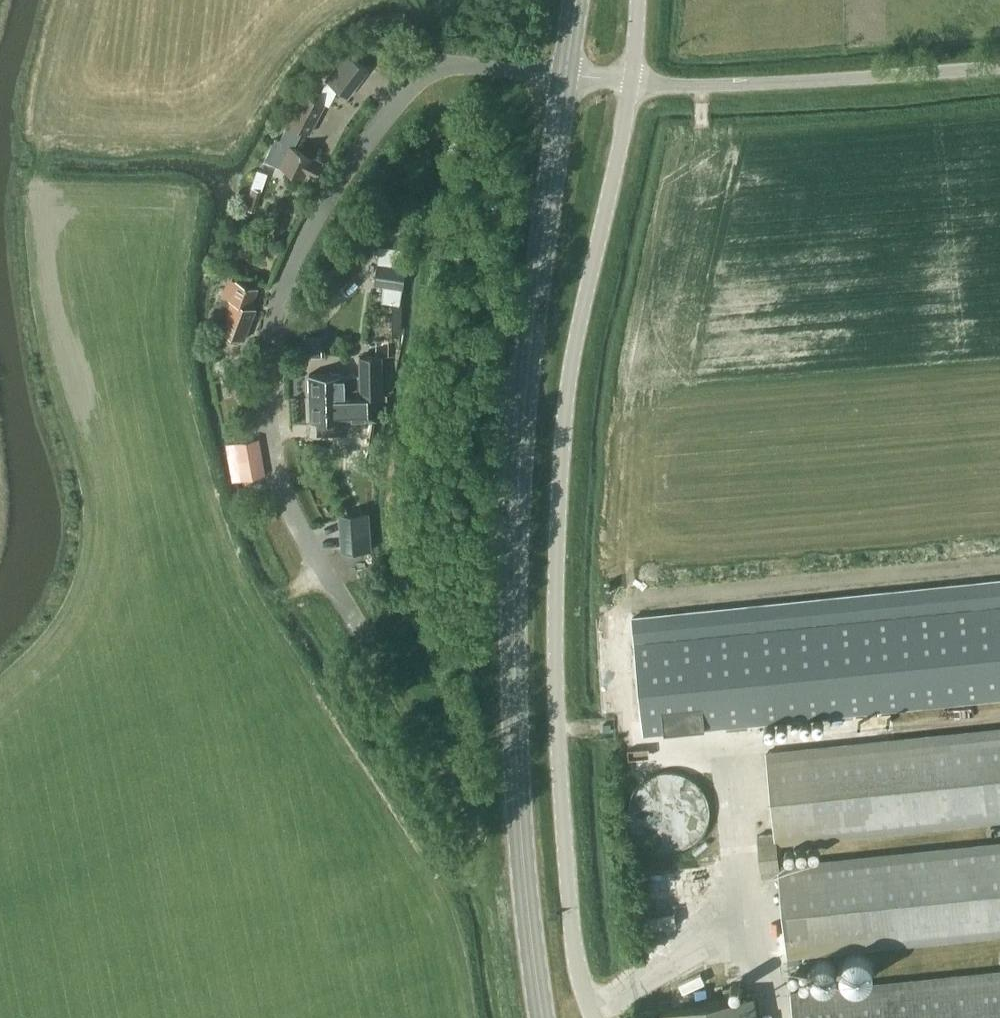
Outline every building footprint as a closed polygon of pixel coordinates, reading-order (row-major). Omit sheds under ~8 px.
[(348,96),(368,70),(345,52),(325,79),(348,96)] [(322,165),(323,162),(294,147),(303,131),(310,135),(326,103),(320,99),(305,91),(280,139),(275,137),(264,159),(279,166),(280,165),(304,178),(307,173),(315,177),(317,174),(320,173),(322,168),(322,165)] [(248,202),(257,205),(262,190),(253,187),(248,202)] [(377,262),(374,284),(382,285),(396,287),(402,288),(405,265),(377,262)] [(225,332),(228,333),(227,336),(229,340),(237,342),(241,341),(242,338),(244,339),(256,308),(251,306),(258,287),(236,279),(229,298),(222,296),(219,315),(228,316),(225,332)] [(395,303),(396,287),(382,285),(381,302),(395,303)] [(383,342),(383,355),(393,355),(393,342),(383,342)] [(309,397),(361,395),(360,390),(381,389),(379,351),(360,352),(360,375),(344,376),(344,373),(309,374),(309,375),(309,397)] [(361,416),(361,395),(309,397),(310,420),(346,419),(346,416),(361,416)] [(262,475),(256,438),(235,442),(236,448),(229,449),(234,471),(237,480),(262,475)] [(368,444),(346,443),(345,467),(368,468),(368,444)] [(342,513),(345,552),(372,550),(369,511),(342,513)] [(634,643),(643,733),(999,698),(999,606),(634,643)] [(766,753),(774,833),(757,835),(761,876),(779,875),(787,955),(999,933),(999,843),(779,866),(776,842),(999,819),(999,729),(766,753)] [(838,956),(816,958),(817,975),(839,973),(838,956)] [(791,993),(793,1017),(999,1017),(999,972),(791,993)] [(733,1017),(759,1017),(754,994),(729,999),(733,1017)]
